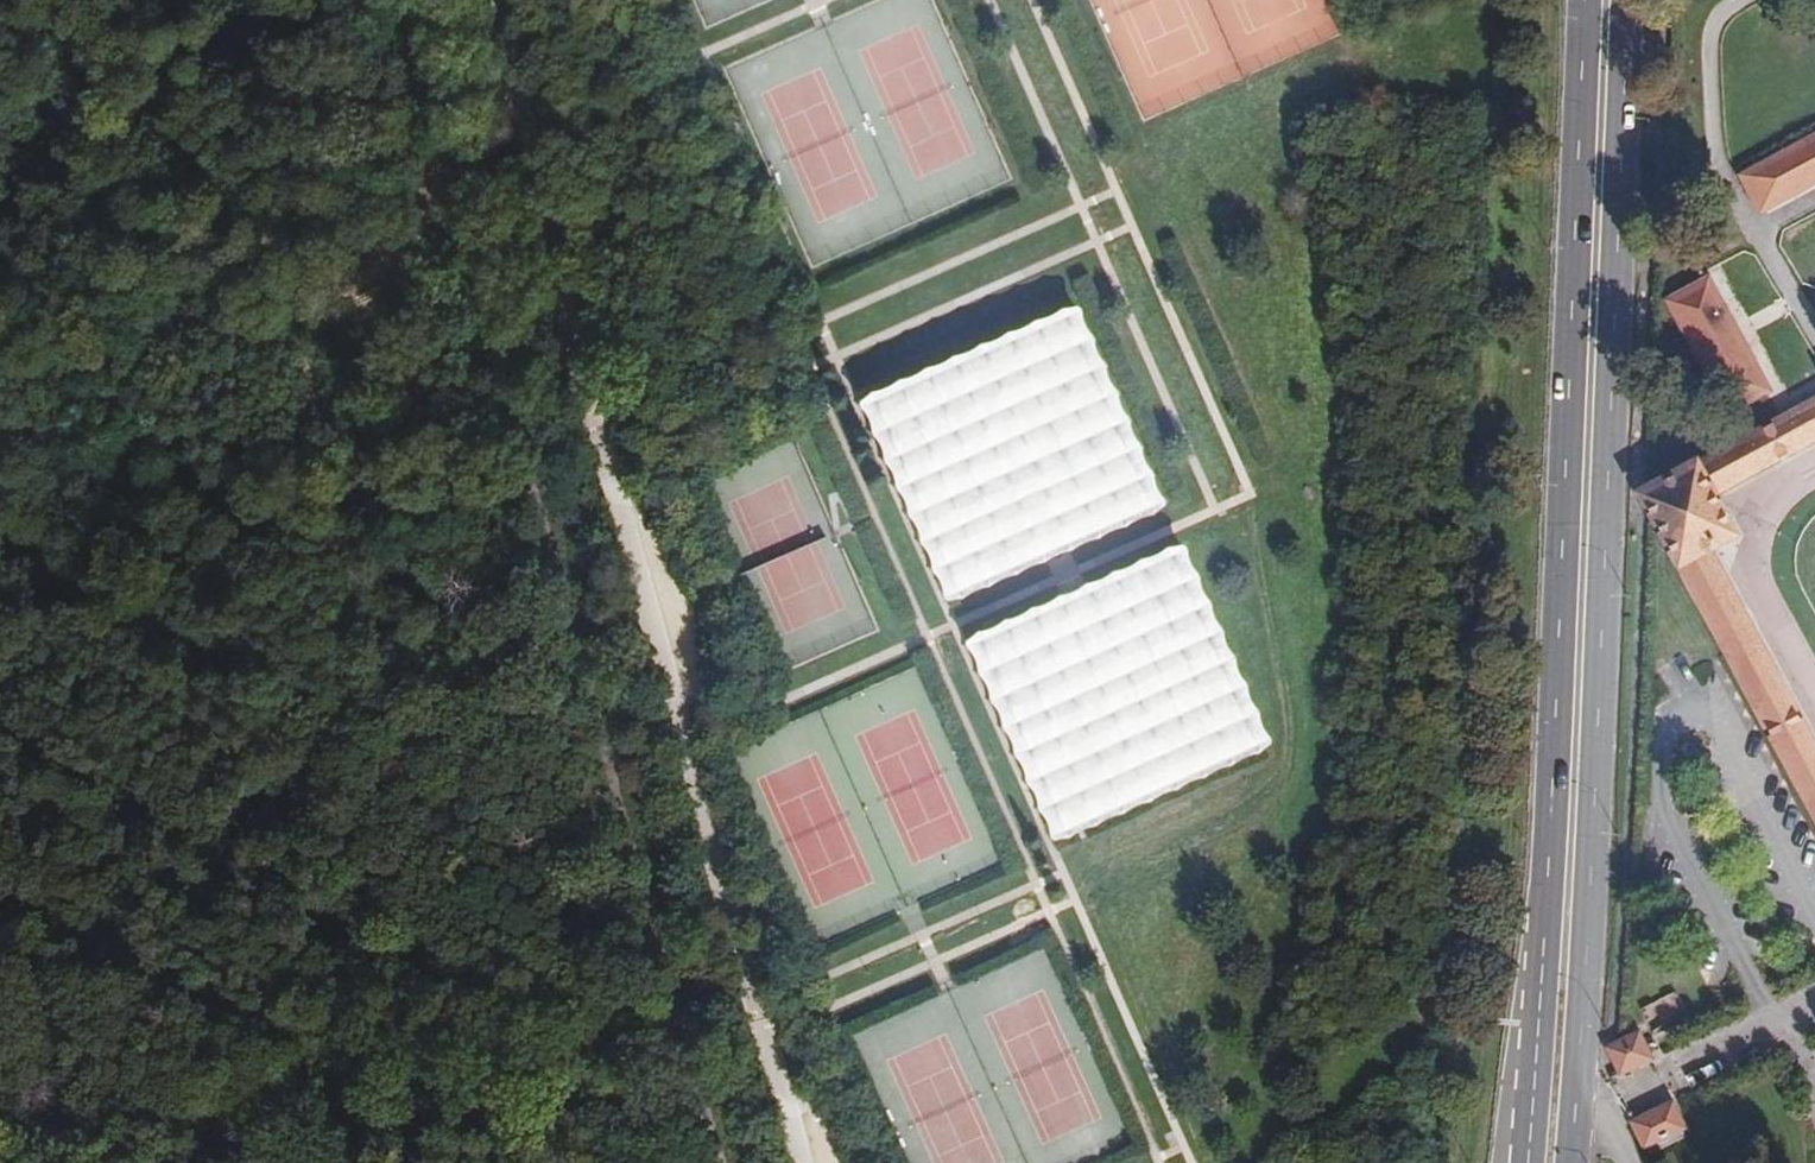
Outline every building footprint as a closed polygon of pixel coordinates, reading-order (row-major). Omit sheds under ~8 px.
[(1744,176),(1757,204),(1814,174),(1814,138),(1744,176)] [(1708,272),(1661,293),(1717,414),(1764,393),(1708,272)] [(956,604),(1177,518),(1096,312),(875,398),(956,604)] [(1814,823),(1814,764),(1699,547),(1726,533),(1705,491),(1814,432),(1814,401),(1640,495),(1814,823)] [(1651,1030),(1683,1014),(1672,992),(1639,1008),(1651,1030)] [(1612,1042),(1622,1068),(1647,1058),(1635,1031),(1612,1042)] [(1630,1120),(1638,1143),(1639,1146),(1642,1144),(1646,1152),(1677,1139),(1673,1130),(1678,1127),(1668,1103),(1630,1120)]
